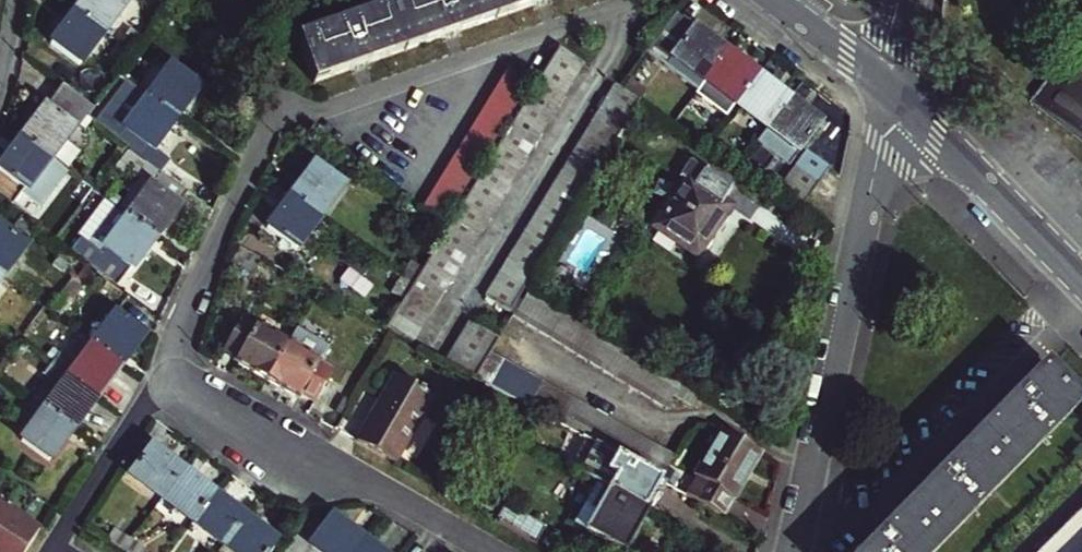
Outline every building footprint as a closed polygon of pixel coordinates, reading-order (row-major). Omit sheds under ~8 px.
[(77,11),(103,32),(124,4),(127,0),(85,0),(77,11)] [(549,0),(413,0),(300,40),(316,83),(549,0)] [(135,13),(124,4),(103,32),(115,40),(135,13)] [(172,18),(186,29),(194,19),(180,8),(172,18)] [(80,63),(103,32),(77,11),(53,43),(80,63)] [(675,55),(708,80),(728,52),(675,13),(648,50),(668,65),(675,55)] [(134,54),(145,39),(135,31),(124,47),(134,54)] [(1031,100),(1081,141),(1081,36),(1031,100)] [(134,54),(124,47),(114,60),(124,67),(130,59),(134,54)] [(560,47),(556,55),(581,71),(585,64),(560,47)] [(738,103),(759,76),(728,52),(708,80),(698,93),(728,116),(738,103)] [(556,55),(548,67),(574,83),(581,71),(556,55)] [(124,67),(118,74),(129,82),(140,67),(130,59),(124,67)] [(157,65),(138,89),(176,117),(200,85),(174,65),(168,73),(157,65)] [(548,67),(540,80),(566,96),(574,83),(548,67)] [(509,68),(499,83),(525,99),(534,84),(509,68)] [(118,74),(107,89),(139,112),(128,127),(97,103),(93,108),(86,117),(130,149),(188,193),(197,181),(154,148),(176,117),(138,89),(129,82),(118,74)] [(769,127),(790,99),(759,76),(738,103),(769,127)] [(540,80),(533,92),(558,108),(566,96),(540,80)] [(525,99),(499,83),(491,97),(516,113),(525,99)] [(77,129),(86,117),(93,108),(62,85),(23,137),(50,157),(66,169),(79,151),(64,139),(74,126),(77,129)] [(558,108),(533,92),(525,104),(551,120),(558,108)] [(516,113),(491,97),(482,111),(508,127),(516,113)] [(822,124),(790,99),(769,127),(802,151),(805,147),(822,124)] [(551,120),(525,104),(517,118),(543,133),(551,120)] [(508,127),(482,111),(474,125),(499,141),(508,127)] [(543,133),(517,118),(509,132),(534,147),(543,133)] [(499,141),(474,125),(465,139),(491,155),(499,141)] [(809,151),(805,147),(802,151),(769,127),(759,140),(796,168),(799,165),(809,151)] [(534,147),(509,132),(503,141),(528,157),(534,147)] [(50,157),(23,137),(0,168),(0,193),(32,217),(43,202),(26,189),(50,157)] [(577,149),(602,165),(610,152),(585,137),(577,149)] [(491,155),(465,139),(457,153),(482,168),(491,155)] [(503,141),(495,154),(520,170),(528,157),(503,141)] [(157,236),(188,193),(130,149),(117,167),(128,175),(132,169),(142,177),(121,206),(131,214),(129,216),(157,236)] [(577,149),(570,161),(595,177),(602,165),(577,149)] [(821,182),(832,168),(809,151),(799,165),(821,182)] [(482,168),(457,153),(448,167),(474,183),(482,168)] [(495,154),(488,166),(513,182),(520,170),(495,154)] [(570,161),(562,174),(587,190),(595,177),(570,161)] [(688,183),(658,228),(700,256),(702,253),(707,252),(710,248),(712,243),(712,238),(731,209),(726,205),(736,190),(693,162),(682,179),(688,183)] [(319,164),(294,197),(321,216),(344,184),(319,164)] [(788,178),(812,195),(821,182),(799,165),(796,168),(788,178)] [(488,166),(480,179),(505,194),(513,182),(488,166)] [(465,196),(474,183),(448,167),(439,181),(465,196)] [(562,174),(554,187),(579,203),(587,190),(562,174)] [(777,194),(801,210),(812,195),(788,178),(777,194)] [(505,194),(480,179),(472,192),(497,207),(505,194)] [(465,196),(439,181),(431,195),(457,210),(465,196)] [(94,190),(84,182),(73,196),(83,204),(94,190)] [(547,199),(572,215),(579,203),(554,187),(547,199)] [(497,207),(472,192),(464,204),(490,219),(497,207)] [(457,210),(431,195),(422,209),(448,224),(457,210)] [(297,249),(321,216),(294,197),(270,229),(297,249)] [(565,226),(572,215),(547,199),(539,211),(565,226)] [(464,204),(457,216),(482,232),(490,219),(464,204)] [(157,236),(129,216),(119,208),(99,236),(109,244),(94,266),(120,286),(157,236)] [(539,211),(532,223),(557,239),(565,226),(539,211)] [(457,216),(450,228),(475,244),(482,232),(457,216)] [(57,238),(67,246),(78,231),(68,223),(57,238)] [(532,223),(524,235),(550,251),(557,239),(532,223)] [(1,276),(25,244),(0,225),(0,275),(1,276)] [(450,228),(442,241),(467,256),(475,244),(450,228)] [(517,248),(542,263),(550,251),(524,235),(517,248)] [(442,241),(434,253),(459,269),(467,256),(442,241)] [(263,260),(241,248),(233,263),(255,275),(263,260)] [(517,248),(509,261),(534,276),(542,263),(517,248)] [(426,266),(452,281),(459,269),(434,253),(426,266)] [(412,261),(403,277),(414,286),(418,278),(424,269),(412,261)] [(534,276),(509,261),(501,273),(526,289),(534,276)] [(444,294),(452,281),(426,266),(424,269),(418,278),(444,294)] [(501,273),(494,285),(518,301),(526,289),(501,273)] [(393,293),(405,300),(411,290),(414,286),(403,277),(393,293)] [(411,290),(437,306),(444,294),(418,278),(414,286),(411,290)] [(486,297),(511,312),(518,301),(494,285),(486,297)] [(429,318),(437,306),(411,290),(405,300),(404,302),(429,318)] [(529,324),(544,299),(531,292),(516,316),(529,324)] [(66,301),(56,293),(45,307),(55,315),(66,301)] [(540,331),(555,306),(544,299),(529,324),(540,331)] [(404,302),(396,316),(421,332),(429,318),(404,302)] [(553,339),(568,314),(555,306),(540,331),(553,339)] [(93,344),(120,365),(144,333),(118,312),(93,344)] [(553,339),(566,347),(581,322),(568,314),(553,339)] [(387,329),(394,333),(414,344),(421,332),(396,316),(387,329)] [(267,380),(288,342),(257,324),(256,326),(242,318),(224,351),(237,359),(236,362),(267,380)] [(472,321),(464,334),(492,352),(500,339),(472,321)] [(566,347),(579,355),(593,330),(581,322),(566,347)] [(593,330),(579,355),(591,362),(606,337),(593,330)] [(492,352),(464,334),(455,347),(484,366),(492,352)] [(604,370),(619,345),(606,337),(591,362),(604,370)] [(288,342),(267,380),(300,398),(302,395),(315,402),(333,370),(319,362),(320,360),(288,342)] [(71,375),(98,395),(120,365),(93,344),(71,375)] [(604,370),(617,378),(632,353),(619,345),(604,370)] [(484,366),(455,347),(446,362),(476,378),(484,366)] [(484,366),(476,378),(487,384),(491,386),(506,361),(492,352),(484,366)] [(632,353),(617,378),(629,385),(644,360),(632,353)] [(657,368),(644,360),(629,385),(642,393),(657,368)] [(506,361),(491,386),(505,394),(519,368),(506,361)] [(505,394),(518,401),(532,375),(519,368),(505,394)] [(654,400),(669,376),(657,368),(642,393),(654,400)] [(869,551),(935,551),(1081,403),(1048,369),(869,551)] [(396,374),(358,441),(394,462),(432,396),(396,374)] [(71,375),(46,408),(73,428),(98,395),(71,375)] [(518,401),(531,408),(545,382),(532,375),(518,401)] [(667,408),(675,396),(682,384),(669,376),(654,400),(667,408)] [(545,382),(531,408),(543,415),(557,390),(545,382)] [(557,390),(543,415),(555,421),(570,396),(557,390)] [(555,421),(569,429),(583,404),(570,396),(555,421)] [(583,404),(569,429),(582,436),(596,411),(583,404)] [(73,428),(46,408),(23,440),(49,459),(73,428)] [(610,419),(596,411),(582,436),(595,443),(610,419)] [(596,444),(608,450),(623,426),(610,419),(595,443),(596,444)] [(623,426),(608,450),(621,457),(635,433),(623,426)] [(686,495),(725,516),(762,453),(723,429),(695,475),(697,477),(686,495)] [(648,440),(635,433),(621,457),(634,464),(648,440)] [(648,440),(634,464),(647,471),(661,447),(648,440)] [(581,472),(605,485),(647,508),(662,479),(647,471),(634,464),(621,457),(608,450),(596,444),(581,472)] [(163,496),(183,470),(152,446),(132,472),(163,496)] [(647,471),(662,479),(676,455),(661,447),(647,471)] [(183,470),(163,496),(195,520),(215,494),(183,470)] [(627,551),(650,510),(647,508),(605,485),(593,507),(597,510),(586,529),(627,551)] [(215,494),(195,520),(226,544),(247,517),(215,494)] [(15,498),(9,508),(41,528),(46,518),(15,498)] [(9,508),(0,502),(0,522),(9,508)] [(1033,551),(1081,551),(1081,504),(1033,551)] [(509,505),(499,522),(536,543),(546,526),(509,505)] [(0,522),(0,551),(25,551),(41,528),(9,508),(0,522)] [(363,539),(332,516),(312,541),(326,551),(354,551),(363,539)] [(226,544),(236,551),(272,551),(280,542),(247,517),(226,544)] [(114,530),(107,541),(122,551),(130,541),(114,530)] [(363,539),(354,551),(380,551),(363,539)] [(130,541),(122,551),(124,551),(143,551),(144,550),(130,541)]
